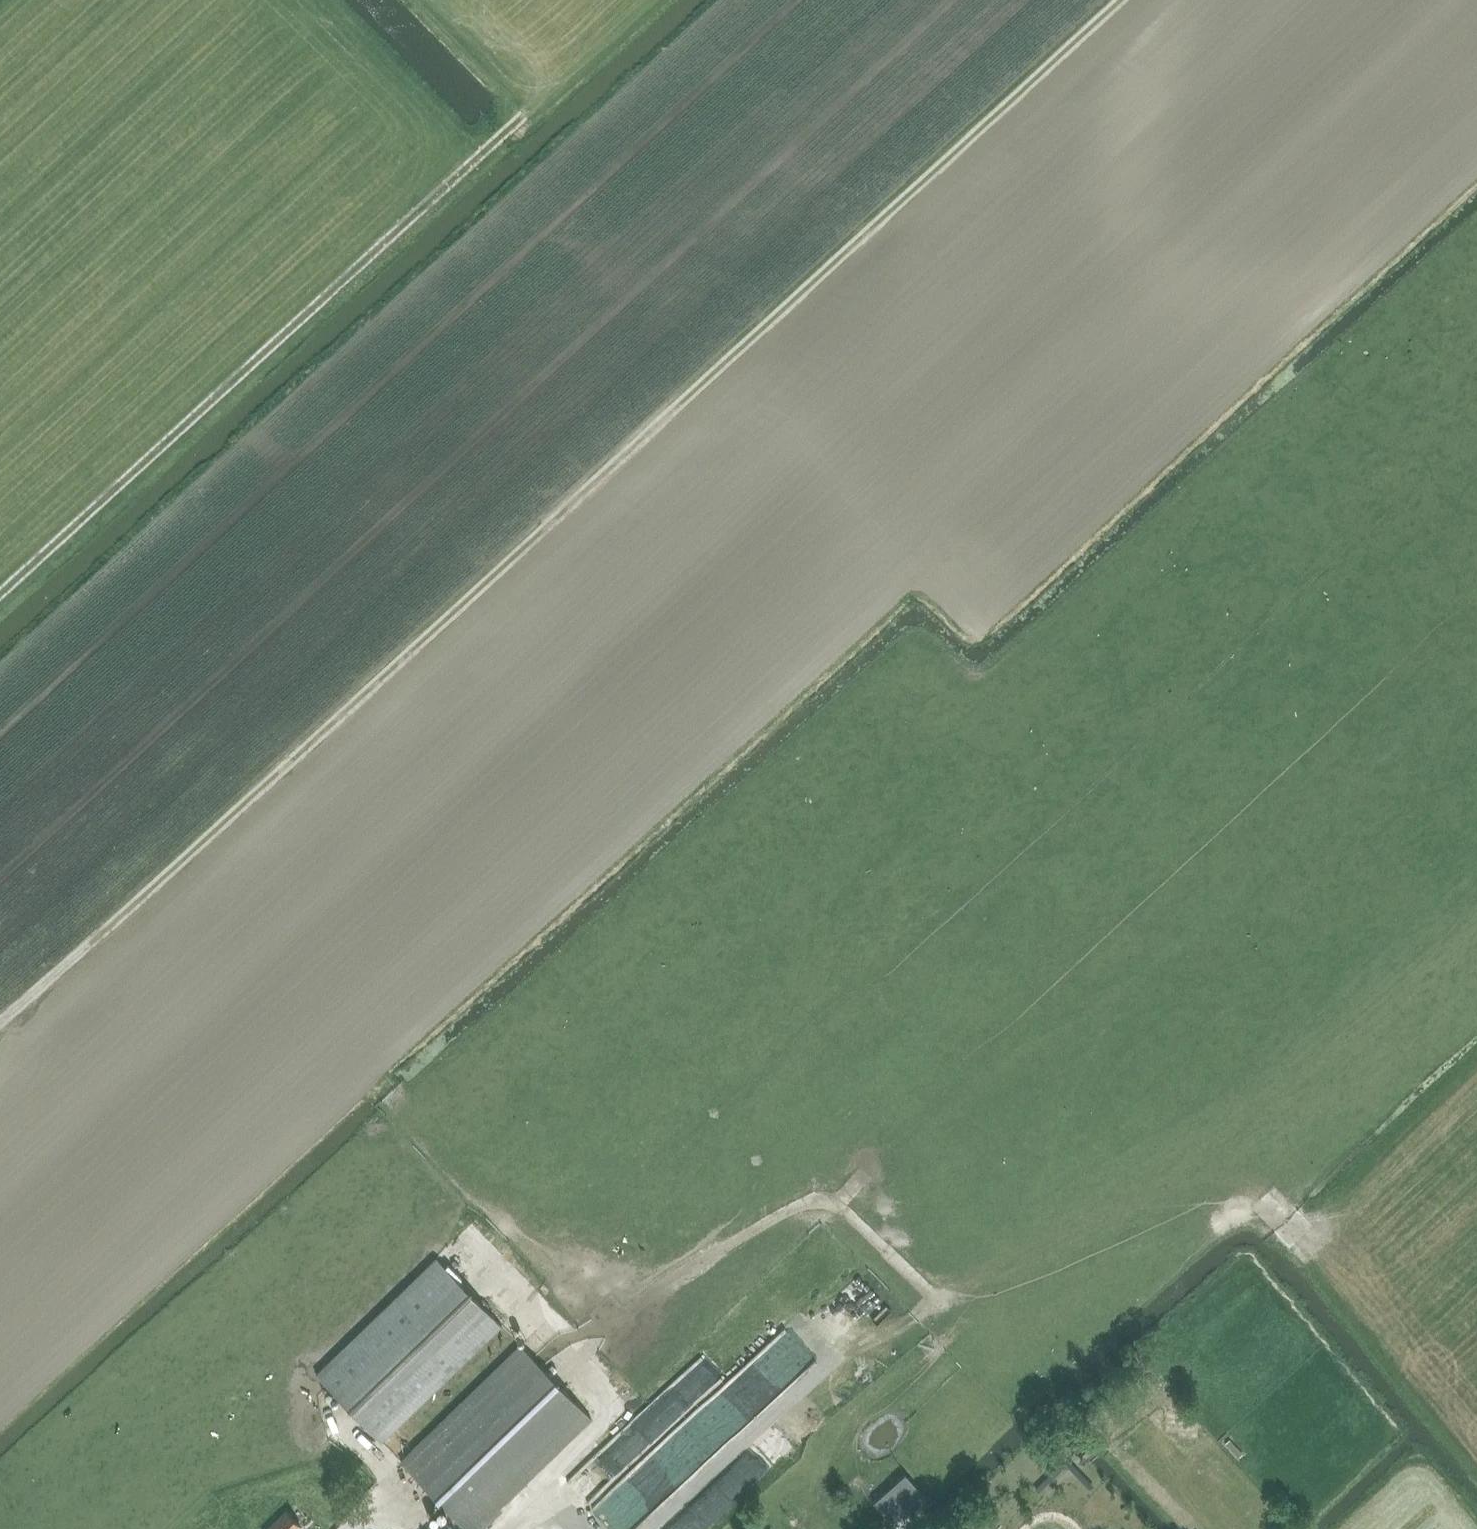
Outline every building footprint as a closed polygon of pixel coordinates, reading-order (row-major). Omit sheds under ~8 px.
[(382,1442),(502,1326),(435,1257),(315,1374),(382,1442)] [(592,1418),(520,1344),(400,1462),(467,1528),(478,1528),(592,1418)] [(715,1486),(728,1487),(742,1475),(753,1475),(773,1458),(773,1453),(757,1435),(745,1435),(775,1410),(767,1401),(764,1403),(764,1415),(750,1415),(721,1440),(721,1449),(733,1449),(735,1451),(695,1485),(685,1473),(655,1498),(655,1516),(663,1517),(695,1488),(712,1489),(715,1486)] [(777,1418),(764,1427),(779,1447),(792,1437),(777,1418)] [(613,1465),(603,1451),(588,1461),(598,1475),(613,1465)] [(929,1501),(905,1473),(872,1502),(896,1528),(897,1528),(929,1501)] [(267,1528),(295,1528),(299,1525),(285,1511),(267,1528)]
